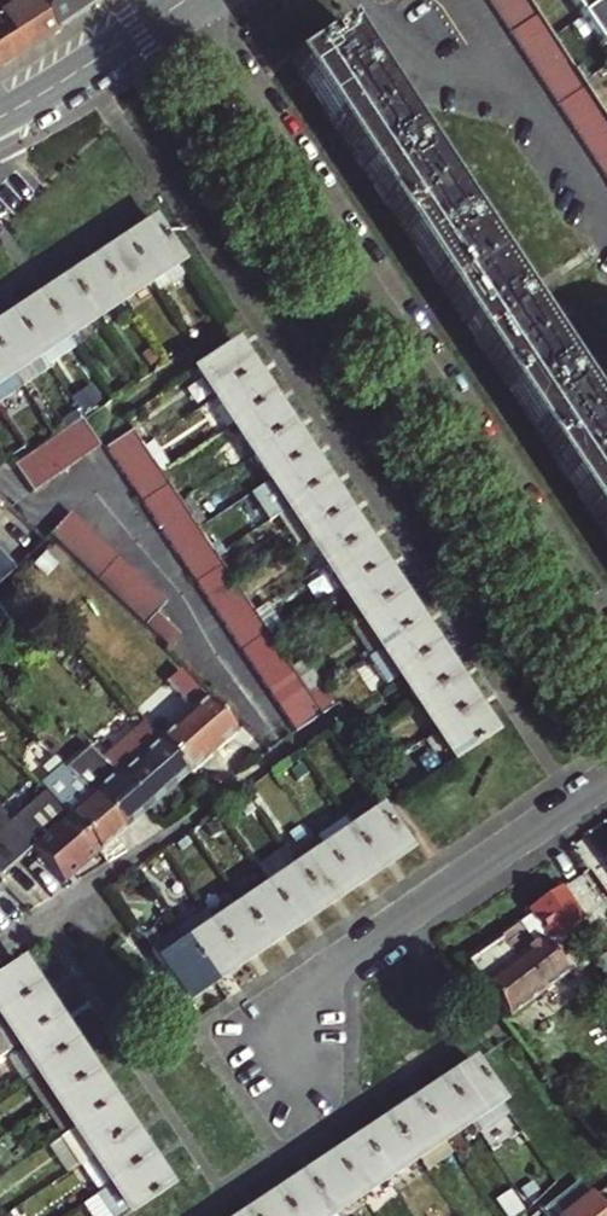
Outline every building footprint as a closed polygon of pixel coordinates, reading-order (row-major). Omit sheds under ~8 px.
[(57,27),(39,0),(0,0),(0,66),(57,27)] [(57,27),(97,0),(39,0),(57,27)] [(526,0),(488,0),(606,179),(606,121),(526,0)] [(604,47),(606,45),(606,0),(573,0),(604,47)] [(606,539),(606,424),(535,315),(421,144),(346,29),(293,64),(349,149),(464,323),(606,539)] [(154,224),(127,242),(152,280),(179,261),(154,224)] [(127,242),(98,261),(124,299),(152,280),(127,242)] [(98,261),(72,279),(98,316),(124,299),(98,261)] [(72,279),(43,298),(69,336),(98,316),(72,279)] [(43,298),(15,317),(41,355),(69,336),(43,298)] [(0,327),(0,351),(14,372),(41,355),(15,317),(0,327)] [(254,374),(235,345),(197,370),(216,399),(254,374)] [(14,372),(0,351),(0,382),(14,372)] [(254,374),(216,399),(234,426),(271,400),(265,391),(254,374)] [(271,400),(234,426),(253,454),(290,429),(271,400)] [(14,466),(32,493),(101,447),(83,419),(57,437),(30,455),(14,466)] [(290,429),(253,454),(271,481),(308,456),(290,429)] [(106,448),(297,734),(323,716),(310,697),(291,669),(273,641),(255,614),(236,585),(218,558),(211,548),(199,529),(180,502),(161,474),(144,448),(133,431),(106,448)] [(22,444),(6,454),(14,466),(30,455),(22,444)] [(308,456),(271,481),(289,510),(327,485),(308,456)] [(327,485),(289,510),(307,537),(345,511),(327,485)] [(345,511),(307,537),(326,566),(364,540),(345,511)] [(71,515),(48,539),(165,650),(178,636),(156,615),(165,606),(71,515)] [(364,540),(326,566),(344,593),(382,567),(364,540)] [(12,573),(0,560),(0,585),(12,573)] [(382,567),(344,593),(363,621),(401,595),(395,586),(382,567)] [(363,621),(382,649),(419,623),(401,595),(363,621)] [(419,623),(382,649),(388,659),(400,677),(438,652),(419,623)] [(438,652),(400,677),(418,704),(457,679),(438,652)] [(189,776),(235,734),(209,704),(180,675),(167,688),(192,714),(160,743),(189,776)] [(418,704),(435,730),(473,705),(457,679),(418,704)] [(473,705),(435,730),(455,761),(494,735),(473,705)] [(149,811),(189,776),(160,743),(119,780),(149,811)] [(90,750),(67,771),(125,833),(149,811),(119,780),(90,750)] [(45,791),(101,854),(125,833),(67,771),(45,791)] [(344,817),(353,830),(378,869),(408,849),(381,811),(372,797),(344,817)] [(1,876),(15,865),(18,868),(57,835),(29,800),(0,824),(0,875),(1,876)] [(344,817),(317,835),(326,849),(353,830),(344,817)] [(378,869),(353,830),(326,849),(352,887),(378,869)] [(290,854),(299,868),(326,849),(317,835),(290,854)] [(326,849),(299,868),(303,875),(324,906),(352,887),(326,849)] [(261,873),(270,887),(299,868),(290,854),(261,873)] [(299,868),(270,887),(296,925),(324,906),(303,875),(299,868)] [(270,887),(244,905),(270,943),(296,925),(270,887)] [(569,893),(539,912),(561,945),(591,925),(569,893)] [(244,905),(216,924),(242,962),(270,943),(244,905)] [(534,915),(501,937),(542,996),(574,975),(557,949),(534,915)] [(242,962),(216,924),(189,943),(214,981),(242,962)] [(152,950),(160,962),(186,1000),(214,981),(189,943),(181,931),(152,950)] [(542,996),(501,937),(467,961),(507,1020),(542,996)] [(1,1016),(39,990),(22,963),(0,979),(0,1015),(1,1016)] [(1,1016),(19,1044),(57,1018),(39,990),(1,1016)] [(19,1044),(1,1016),(0,1017),(0,1056),(19,1044)] [(38,1072),(76,1047),(57,1018),(19,1044),(38,1072)] [(38,1072),(56,1100),(94,1074),(76,1047),(38,1072)] [(473,1064),(443,1083),(469,1121),(498,1102),(473,1064)] [(38,1072),(25,1080),(43,1108),(56,1100),(38,1072)] [(94,1074),(56,1100),(75,1129),(113,1104),(94,1074)] [(443,1083),(415,1101),(441,1140),(469,1121),(443,1083)] [(61,1138),(75,1129),(56,1100),(43,1108),(61,1138)] [(415,1101),(388,1120),(413,1158),(441,1140),(415,1101)] [(75,1129),(93,1157),(132,1132),(113,1104),(75,1129)] [(388,1120),(359,1138),(385,1177),(413,1158),(388,1120)] [(79,1166),(93,1157),(75,1129),(61,1138),(79,1166)] [(93,1157),(111,1185),(149,1159),(132,1132),(93,1157)] [(359,1138),(333,1156),(359,1194),(385,1177),(359,1138)] [(359,1194),(333,1156),(325,1161),(304,1175),(330,1214),(359,1194)] [(96,1194),(111,1185),(93,1157),(79,1166),(96,1194)] [(130,1214),(168,1188),(149,1159),(111,1185),(130,1214)] [(304,1175),(276,1194),(290,1215),(326,1215),(330,1214),(304,1175)] [(590,1198),(578,1184),(541,1215),(542,1215),(604,1215),(590,1198)] [(276,1194),(250,1211),(253,1215),(290,1215),(276,1194)]
